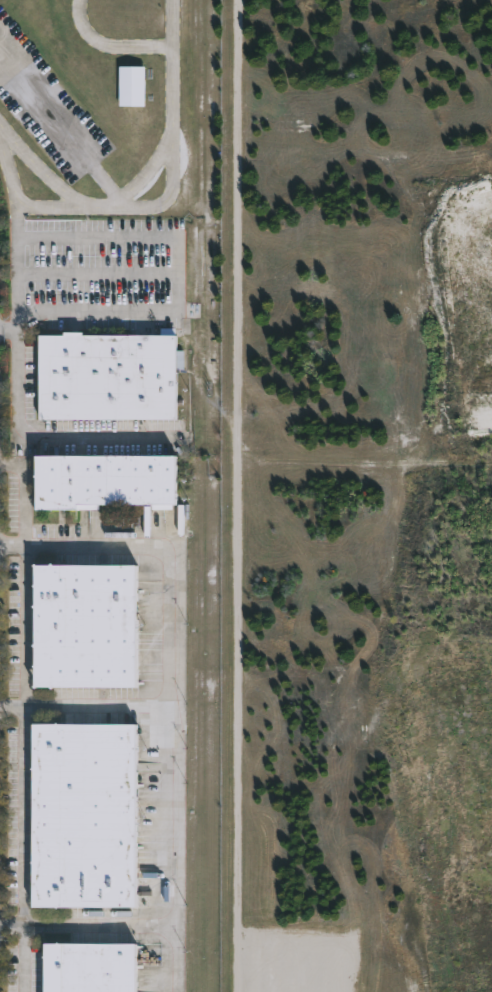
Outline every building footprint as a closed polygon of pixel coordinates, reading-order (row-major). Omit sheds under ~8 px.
[(144,105),(118,105),(119,66),(144,66),(144,105)] [(82,331),(82,334),(174,334),(174,419),(38,419),(38,334),(63,334),(63,331),(82,331)] [(59,509),(35,509),(35,455),(175,455),(176,505),(96,505),(96,509),(59,509)] [(33,687),(32,687),(33,564),(135,565),(134,688),(33,687)] [(138,726),(137,909),(32,908),(32,725),(138,726)] [(135,942),(135,991),(43,991),(43,941),(135,942)]
